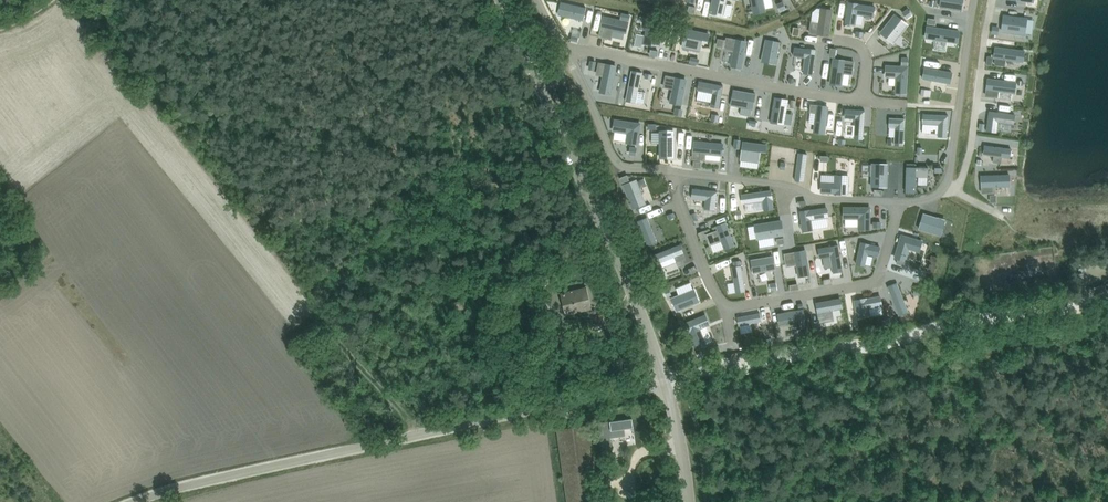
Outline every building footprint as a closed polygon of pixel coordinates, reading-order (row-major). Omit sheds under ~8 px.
[(710,12),(724,15),(724,14),(726,3),(727,0),(713,0),(710,12)] [(755,13),(765,11),(763,0),(752,0),(755,13)] [(940,7),(962,10),(964,0),(941,0),(940,7)] [(559,15),(584,20),(586,7),(561,2),(559,15)] [(849,2),(845,23),(855,25),(857,14),(874,16),(876,7),(849,2)] [(812,22),(810,32),(829,35),(832,10),(822,8),(820,23),(812,22)] [(895,15),(881,32),(893,42),(908,24),(895,15)] [(1004,15),(1002,31),(1018,33),(1018,34),(1023,34),(1025,33),(1026,28),(1025,27),(1026,18),(1004,15)] [(604,16),(600,36),(611,38),(613,29),(626,32),(628,22),(604,16)] [(649,18),(644,42),(651,44),(652,43),(660,45),(665,22),(649,18)] [(928,26),(926,37),(958,42),(959,31),(928,26)] [(687,29),(683,46),(700,50),(702,39),(708,41),(709,34),(687,29)] [(727,38),(725,47),(735,49),(732,66),(741,68),(746,41),(727,38)] [(766,40),(762,61),(770,63),(770,64),(777,66),(779,58),(777,57),(780,43),(766,40)] [(806,57),(804,73),(813,74),(816,49),(807,48),(795,47),(794,55),(806,57)] [(996,47),(995,57),(997,57),(996,64),(1005,65),(1006,58),(1015,60),(1023,61),(1024,51),(1016,50),(996,47)] [(834,59),(831,84),(841,85),(841,84),(843,73),(850,74),(852,74),(854,62),(834,59)] [(884,59),(882,68),(893,70),(891,86),(901,88),(904,63),(884,59)] [(600,63),(598,72),(604,74),(601,92),(611,94),(616,66),(600,63)] [(925,67),(923,77),(950,83),(952,73),(925,67)] [(632,70),(626,100),(636,102),(642,72),(632,70)] [(666,76),(664,86),(674,88),(671,102),(681,104),(686,79),(666,76)] [(989,79),(987,95),(996,96),(997,91),(1000,91),(999,97),(999,98),(1012,99),(1013,93),(1015,93),(1016,82),(989,79)] [(734,90),(731,105),(753,109),(756,93),(734,90)] [(705,109),(707,96),(699,95),(694,116),(718,122),(720,112),(705,109)] [(775,97),(771,122),(785,124),(789,99),(775,97)] [(811,104),(811,111),(817,112),(815,124),(814,125),(814,130),(815,132),(824,133),(828,107),(811,104)] [(846,109),(845,118),(856,118),(854,138),(863,139),(865,110),(856,110),(846,109)] [(990,111),(987,130),(997,132),(998,122),(1014,124),(1015,114),(990,111)] [(923,114),(923,123),(939,124),(938,136),(947,136),(948,115),(923,114)] [(890,118),(889,127),(895,127),(894,145),(904,146),(905,118),(890,118)] [(615,120),(614,130),(628,132),(627,142),(637,143),(640,124),(615,120)] [(661,132),(660,157),(675,157),(675,132),(661,132)] [(695,141),(693,158),(703,159),(704,152),(722,154),(723,144),(695,141)] [(744,143),(740,166),(758,168),(761,151),(766,152),(767,145),(744,143)] [(985,145),(984,154),(994,155),(994,162),(1000,163),(1001,156),(1010,158),(1011,148),(985,145)] [(795,180),(804,181),(808,154),(799,153),(795,180)] [(872,164),(872,186),(887,186),(888,164),(872,164)] [(907,166),(906,192),(916,193),(916,176),(928,176),(928,167),(907,166)] [(822,182),(822,192),(848,193),(849,176),(836,175),(836,183),(822,182)] [(1010,175),(982,176),(982,193),(992,192),(992,184),(1010,184),(1010,175)] [(637,180),(624,185),(633,208),(646,203),(640,188),(647,185),(644,178),(637,181),(637,180)] [(693,188),(692,198),(706,200),(705,206),(705,209),(715,210),(718,191),(693,188)] [(771,190),(742,194),(744,203),(763,200),(764,209),(774,208),(771,190)] [(827,207),(800,211),(803,231),(813,229),(811,219),(827,217),(828,217),(827,207)] [(844,207),(845,217),(860,217),(860,228),(870,228),(870,207),(844,207)] [(924,213),(919,229),(941,235),(943,226),(944,225),(946,220),(944,218),(940,217),(939,218),(924,213)] [(647,217),(638,220),(648,245),(657,241),(647,217)] [(718,230),(707,234),(711,244),(722,240),(725,248),(734,245),(726,223),(717,226),(718,230)] [(902,235),(896,257),(905,260),(909,248),(920,251),(922,241),(902,235)] [(680,244),(654,255),(657,263),(675,256),(679,266),(688,263),(680,244)] [(834,272),(843,271),(838,245),(819,248),(820,257),(823,257),(825,268),(833,267),(834,272)] [(861,245),(857,266),(866,268),(868,256),(878,258),(879,248),(861,245)] [(805,250),(785,254),(787,264),(797,262),(800,276),(809,274),(805,250)] [(932,255),(928,271),(934,273),(938,257),(932,255)] [(773,256),(751,259),(754,273),(776,269),(773,256)] [(735,282),(728,283),(729,293),(736,292),(746,291),(740,260),(734,261),(735,266),(732,266),(735,282)] [(544,274),(533,276),(535,287),(546,285),(544,274)] [(679,295),(672,298),(677,311),(700,302),(694,288),(693,288),(691,282),(676,288),(679,295)] [(909,311),(897,282),(888,286),(899,315),(909,311)] [(562,292),(564,303),(567,313),(591,308),(587,287),(562,292)] [(881,296),(855,300),(857,317),(870,315),(869,308),(882,305),(881,296)] [(838,304),(814,307),(817,326),(831,324),(830,314),(839,312),(838,304)] [(804,308),(777,313),(779,324),(799,320),(801,329),(807,328),(804,308)] [(762,321),(760,313),(738,317),(739,325),(762,321)] [(705,315),(687,322),(698,348),(706,345),(699,328),(709,324),(705,315)] [(598,422),(602,455),(612,453),(607,420),(598,422)] [(557,428),(567,501),(600,501),(591,435),(589,424),(557,428)]
